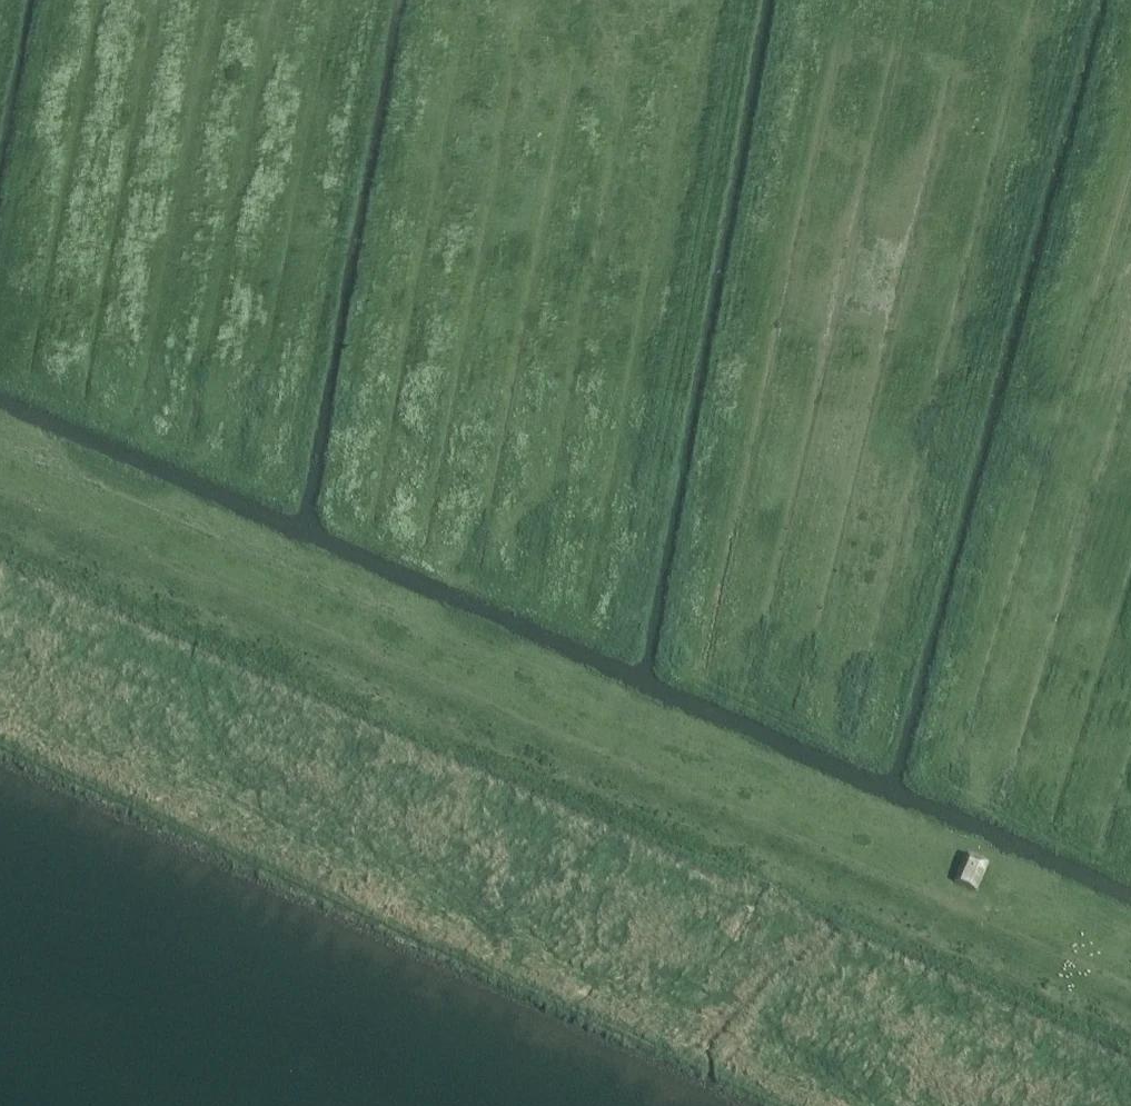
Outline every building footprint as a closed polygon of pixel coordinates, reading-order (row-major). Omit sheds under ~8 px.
[(989,861),(968,852),(955,882),(976,891),(989,861)]
